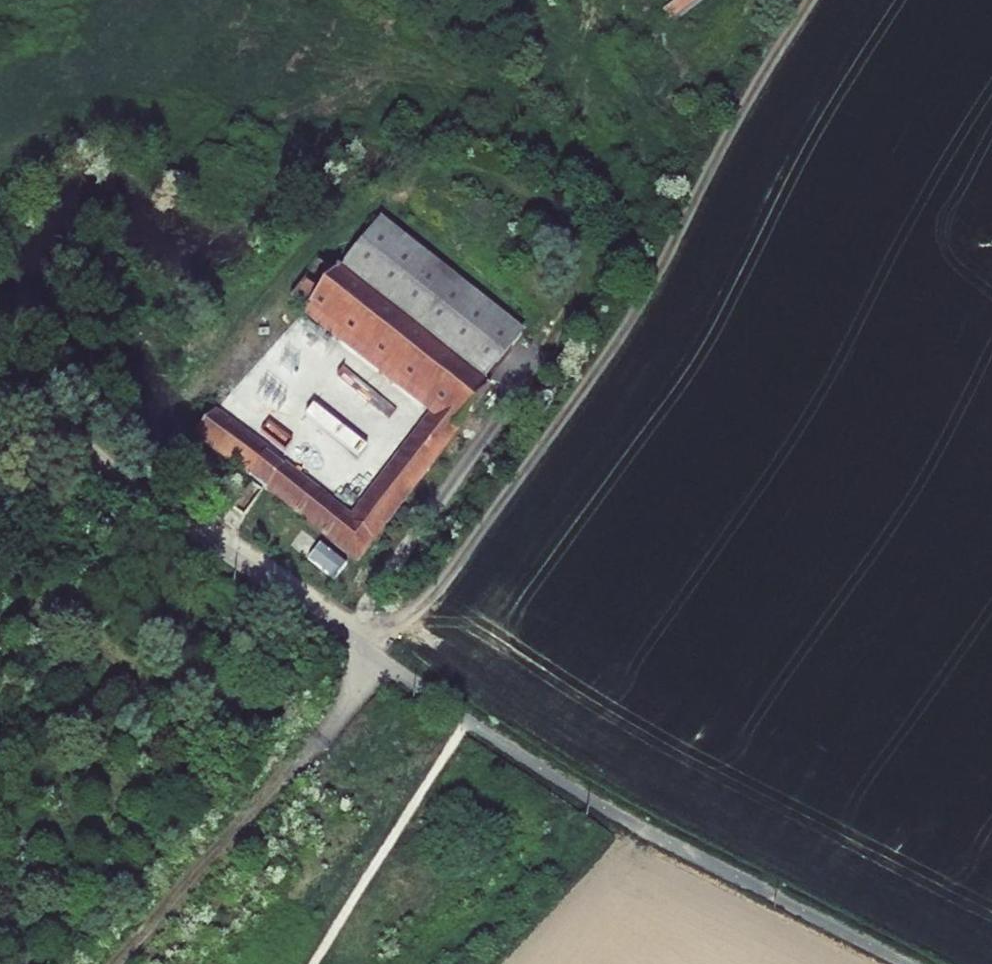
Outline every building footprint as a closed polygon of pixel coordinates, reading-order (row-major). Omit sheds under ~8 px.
[(216,418),(199,440),(359,562),(490,391),(483,386),(521,336),(368,219),(324,276),(301,308),(436,410),(352,521),(216,418)] [(301,308),(324,276),(309,265),(285,296),(301,308)] [(317,378),(312,426),(356,430),(358,409),(328,406),(330,388),(340,389),(341,380),(317,378)] [(342,575),(351,557),(320,542),(312,560),(342,575)]
